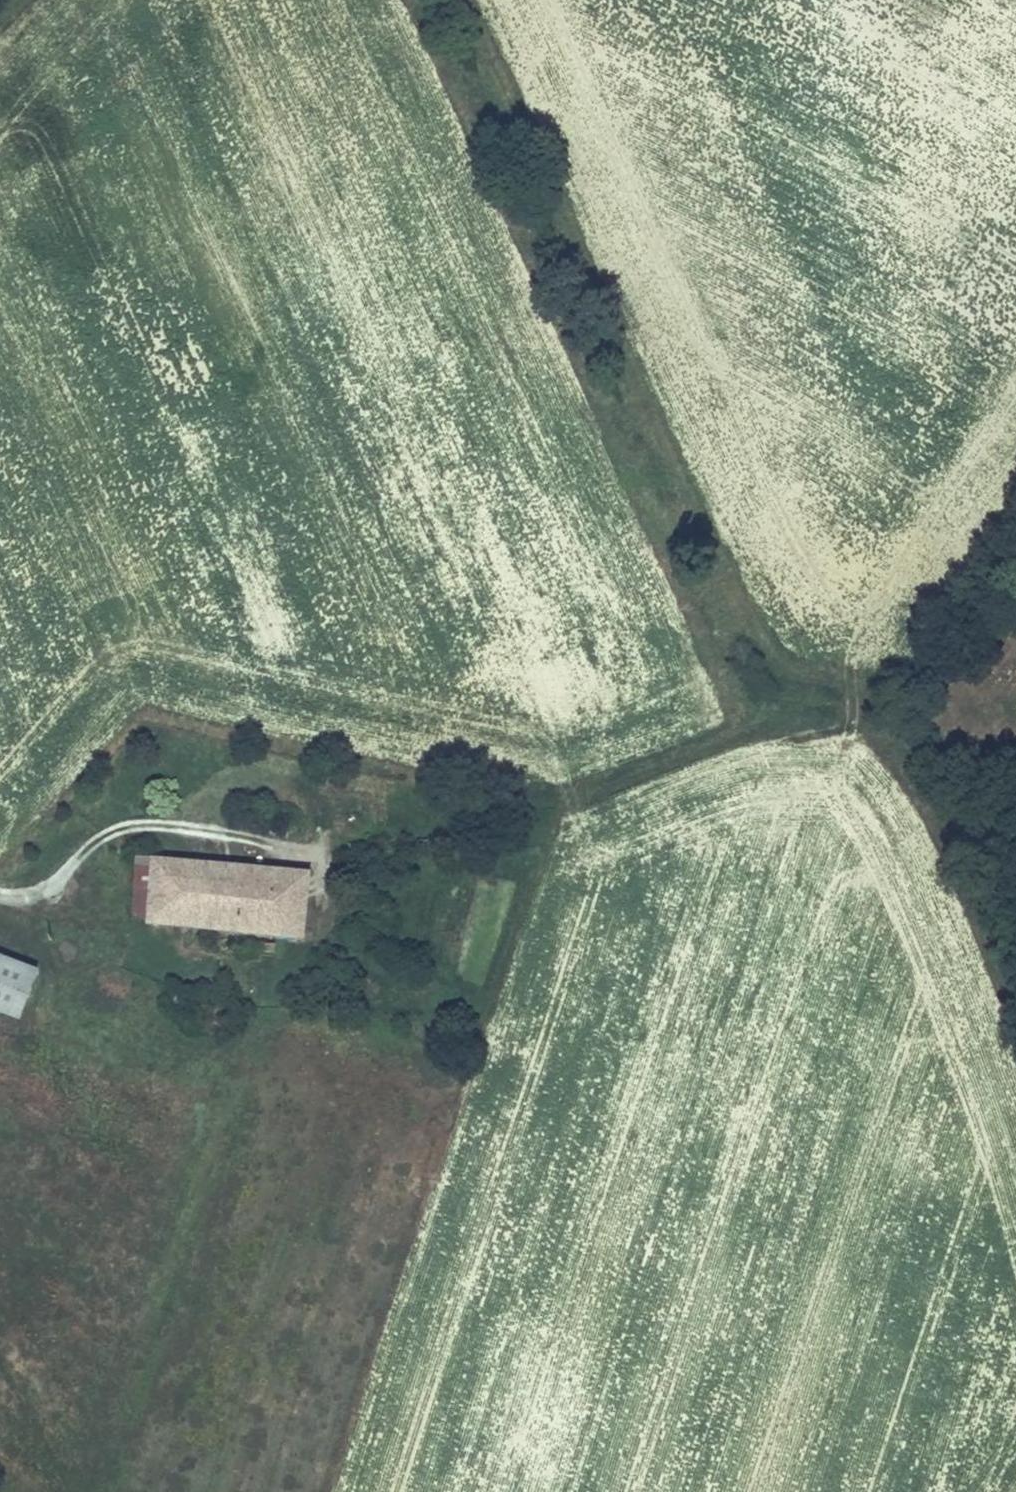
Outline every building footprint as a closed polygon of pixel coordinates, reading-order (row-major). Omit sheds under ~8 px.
[(147,921),(152,855),(136,853),(131,920),(147,921)] [(147,921),(146,924),(280,935),(286,866),(241,862),(240,881),(179,876),(181,857),(152,855),(147,921)] [(241,862),(181,857),(179,876),(240,881),(241,862)] [(286,866),(280,935),(305,937),(311,868),(286,866)] [(21,1020),(42,967),(0,951),(0,1012),(21,1020)]
